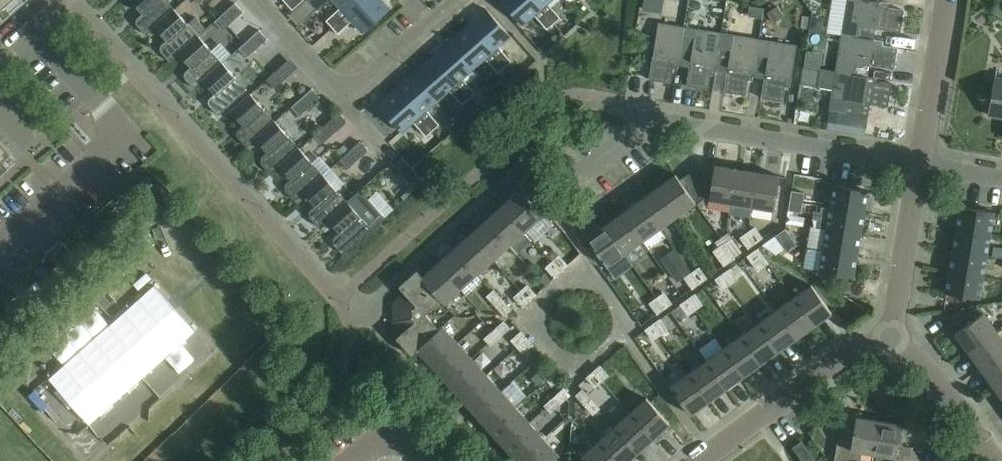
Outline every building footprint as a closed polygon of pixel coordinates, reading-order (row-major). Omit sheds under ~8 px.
[(9,0),(0,0),(0,8),(9,0)] [(138,17),(137,18),(136,19),(136,20),(136,21),(136,22),(136,23),(137,24),(137,25),(146,34),(155,26),(154,26),(174,8),(167,0),(131,0),(142,13),(138,17)] [(286,3),(292,9),(302,0),(290,0),(286,3)] [(327,0),(310,0),(317,8),(327,0)] [(332,27),(362,0),(334,0),(340,7),(326,20),(332,27)] [(382,0),(362,0),(332,27),(338,33),(352,20),(363,32),(390,8),(382,0)] [(554,23),(533,0),(500,0),(522,25),(534,14),(547,29),(554,23)] [(550,0),(533,0),(554,23),(560,17),(547,2),(550,0)] [(656,11),(658,0),(645,0),(643,9),(656,11)] [(865,0),(847,0),(842,35),(874,40),(874,39),(876,28),(900,32),(904,10),(889,7),(889,3),(880,2),(865,0)] [(214,21),(222,30),(243,11),(235,2),(214,21)] [(170,61),(179,53),(178,53),(198,35),(174,8),(154,26),(155,26),(166,39),(161,44),(161,45),(160,46),(160,47),(160,48),(160,49),(160,50),(161,51),(162,52),(170,61)] [(486,8),(468,25),(505,66),(511,61),(498,46),(510,35),(486,8)] [(677,64),(683,27),(658,23),(648,79),(670,83),(673,67),(677,68),(677,64)] [(498,72),(505,66),(468,25),(450,41),(474,67),(485,57),(498,72)] [(721,33),(683,27),(677,64),(689,66),(686,85),(708,89),(710,74),(715,74),(715,69),(721,33)] [(238,48),(246,57),(267,38),(259,29),(238,48)] [(721,33),(715,69),(727,71),(724,91),(745,95),(748,80),(752,80),(753,76),(752,76),(758,39),(721,33)] [(190,66),(186,70),(185,71),(185,72),(184,73),(184,74),(184,75),(184,76),(184,77),(185,78),(186,78),(194,88),(203,80),(202,80),(222,62),(198,35),(178,53),(179,53),(190,66)] [(874,40),(842,35),(836,71),(836,72),(868,77),(870,65),(894,69),(897,47),(882,45),(883,41),(874,39),(874,40)] [(752,76),(753,76),(764,78),(761,97),(783,101),(785,86),(790,87),(796,45),(758,39),(752,76)] [(462,78),(474,67),(450,41),(432,56),(469,98),(475,92),(462,78)] [(466,101),(469,98),(432,56),(414,72),(438,99),(449,89),(461,103),(465,100),(466,101)] [(215,93),(210,97),(209,98),(209,99),(208,100),(208,101),(208,102),(208,103),(209,104),(210,105),(218,115),(247,89),(222,62),(202,80),(203,80),(215,93)] [(868,77),(836,72),(836,71),(803,65),(800,83),(833,89),(830,109),(868,115),(870,103),(888,106),(891,85),(876,82),(877,78),(868,77)] [(266,79),(274,88),(282,80),(274,72),(266,79)] [(438,99),(414,72),(396,88),(433,130),(439,124),(426,109),(438,99)] [(995,77),(988,114),(1001,117),(1001,78),(995,77)] [(299,115),(320,97),(312,88),(291,106),(299,115)] [(426,136),(429,133),(433,130),(396,88),(377,105),(401,131),(413,121),(426,136)] [(255,139),(255,138),(275,121),(250,93),(231,111),(243,125),(238,129),(238,130),(237,131),(237,132),(236,133),(237,134),(237,135),(237,136),(238,137),(247,147),(255,139)] [(323,142),(347,120),(339,112),(315,133),(323,142)] [(271,173),(279,165),(299,147),(275,121),(255,138),(255,139),(267,152),(262,156),(262,157),(261,157),(261,158),(261,159),(260,160),(261,161),(261,162),(261,163),(262,164),(271,173)] [(844,124),(842,139),(861,140),(862,126),(844,124)] [(10,152),(11,151),(0,139),(0,160),(10,152)] [(360,141),(339,160),(347,169),(368,150),(360,141)] [(287,183),(286,183),(285,184),(285,185),(285,186),(285,187),(285,188),(285,189),(285,190),(286,191),(295,200),(304,192),(303,192),(323,174),(299,147),(279,165),(291,178),(287,183)] [(414,189),(423,181),(402,157),(393,165),(414,189)] [(680,180),(695,202),(701,197),(709,199),(731,203),(736,169),(714,165),(713,172),(703,171),(703,172),(699,166),(680,180)] [(752,206),(757,172),(736,169),(731,203),(752,206)] [(757,172),(752,206),(774,210),(779,176),(757,172)] [(327,218),(347,201),(323,174),(303,192),(304,192),(315,205),(310,210),(309,211),(309,212),(309,213),(309,214),(309,215),(309,216),(310,217),(319,227),(328,219),(327,218)] [(695,202),(680,180),(675,174),(657,187),(677,215),(695,202)] [(830,207),(864,212),(867,191),(833,185),(830,207)] [(677,215),(657,187),(640,199),(660,227),(677,215)] [(502,205),(525,230),(541,215),(518,190),(502,205)] [(791,190),(789,200),(802,202),(804,192),(791,190)] [(660,227),(640,199),(622,212),(642,240),(660,227)] [(789,200),(788,210),(800,212),(802,202),(789,200)] [(343,254),(371,228),(347,201),(327,218),(328,219),(339,232),(335,236),(334,237),(333,238),(333,239),(333,240),(333,241),(333,242),(333,243),(334,243),(334,244),(343,254)] [(485,219),(509,245),(525,230),(502,205),(485,219)] [(956,228),(990,234),(994,212),(960,206),(956,228)] [(864,212),(830,207),(826,228),(860,234),(864,212)] [(642,240),(622,212),(605,225),(625,253),(642,240)] [(509,245),(485,219),(469,234),(493,259),(509,245)] [(625,253),(605,225),(586,237),(606,265),(625,253)] [(755,242),(762,238),(754,227),(747,232),(755,242)] [(791,237),(785,228),(775,236),(780,244),(791,237)] [(860,234),(826,228),(823,249),(857,255),(860,234)] [(990,234),(956,228),(952,249),(986,255),(990,234)] [(748,247),(755,242),(747,232),(740,237),(748,247)] [(453,248),(476,274),(493,259),(469,234),(453,248)] [(577,257),(568,237),(556,242),(565,262),(577,257)] [(791,237),(780,244),(786,252),(797,244),(791,237)] [(719,258),(729,250),(724,243),(714,251),(719,258)] [(437,263),(460,288),(476,274),(453,248),(437,263)] [(758,248),(747,256),(752,263),(763,255),(758,248)] [(857,255),(823,249),(819,271),(853,277),(857,255)] [(986,255),(952,249),(949,270),(983,276),(986,255)] [(724,265),(734,257),(729,250),(719,258),(724,265)] [(552,261),(560,270),(567,265),(559,255),(552,261)] [(763,255),(752,263),(757,270),(768,262),(763,255)] [(554,276),(560,270),(552,261),(546,267),(554,276)] [(460,288),(437,263),(422,276),(421,277),(441,299),(441,300),(444,303),(460,288)] [(706,277),(699,267),(692,272),(699,283),(706,277)] [(737,279),(730,268),(723,273),(730,284),(737,279)] [(440,329),(439,328),(426,313),(441,300),(441,299),(421,277),(422,276),(416,270),(398,286),(404,292),(394,301),(393,321),(402,332),(396,337),(412,355),(418,349),(417,349),(440,329)] [(979,298),(983,276),(949,270),(945,292),(979,298)] [(699,283),(692,272),(684,277),(692,288),(699,283)] [(730,284),(723,273),(716,278),(723,289),(730,284)] [(793,297),(813,325),(831,312),(811,284),(793,297)] [(529,300),(535,294),(527,285),(520,290),(529,300)] [(495,305),(502,299),(494,290),(487,296),(495,305)] [(522,306),(529,300),(520,290),(514,296),(522,306)] [(657,297),(664,308),(671,303),(664,292),(657,297)] [(687,299),(695,309),(702,304),(694,294),(687,299)] [(664,308),(657,297),(650,302),(657,313),(664,308)] [(813,325),(793,297),(776,310),(796,338),(813,325)] [(502,299),(495,305),(504,314),(510,309),(502,299)] [(695,309),(687,299),(680,304),(688,314),(695,309)] [(796,338),(776,310),(758,322),(778,350),(796,338)] [(968,350),(996,330),(983,312),(955,332),(968,350)] [(752,327),(741,335),(761,363),(778,350),(758,322),(755,317),(748,322),(752,327)] [(652,324),(660,334),(667,329),(659,319),(652,324)] [(494,329),(500,336),(509,327),(503,321),(494,329)] [(660,334),(652,324),(645,329),(653,339),(660,334)] [(431,364),(457,342),(443,325),(439,328),(440,329),(417,349),(418,349),(431,364)] [(500,336),(494,329),(485,338),(490,344),(500,336)] [(1001,352),(1001,339),(996,330),(968,350),(980,368),(1001,352)] [(526,337),(520,331),(511,340),(517,346),(526,337)] [(761,363),(741,335),(723,348),(743,376),(761,363)] [(532,344),(526,337),(517,346),(523,352),(532,344)] [(446,381),(472,358),(457,342),(431,364),(446,381)] [(743,376),(723,348),(705,360),(726,388),(743,376)] [(1001,379),(1001,352),(980,368),(993,385),(1001,379)] [(461,397),(486,374),(472,358),(446,381),(461,397)] [(726,388),(705,360),(688,373),(708,401),(726,388)] [(546,378),(555,370),(549,363),(540,372),(546,378)] [(599,365),(593,371),(601,381),(608,375),(599,365)] [(555,370),(546,378),(552,385),(561,376),(555,370)] [(601,381),(593,371),(586,377),(595,386),(601,381)] [(708,401),(688,373),(670,386),(690,414),(708,401)] [(486,374),(461,397),(475,413),(501,390),(486,374)] [(993,385),(1001,398),(1001,379),(993,385)] [(554,396),(560,403),(569,394),(564,388),(554,396)] [(584,404),(591,398),(582,389),(576,395),(584,404)] [(489,429),(515,406),(501,390),(475,413),(489,429)] [(560,403),(554,396),(545,405),(551,411),(560,403)] [(630,412),(653,438),(669,423),(646,397),(630,412)] [(591,398),(584,404),(593,413),(599,408),(591,398)] [(515,406),(489,429),(504,445),(530,422),(515,406)] [(614,426),(637,452),(653,438),(630,412),(614,426)] [(873,453),(879,420),(857,417),(854,430),(850,429),(849,436),(838,435),(834,460),(850,460),(850,459),(859,460),(861,451),(873,453)] [(873,453),(895,457),(894,460),(922,460),(911,447),(901,445),(902,438),(898,437),(901,424),(879,420),(873,453)] [(544,438),(530,422),(504,445),(518,460),(544,438)] [(655,458),(681,433),(672,424),(646,448),(655,458)] [(616,460),(627,460),(637,452),(614,426),(598,441),(616,460)] [(555,458),(559,455),(544,438),(518,460),(550,460),(555,457),(555,458)] [(792,447),(802,460),(815,460),(816,460),(801,440),(792,447)] [(598,441),(581,456),(584,459),(585,459),(587,460),(616,460),(598,441)]
